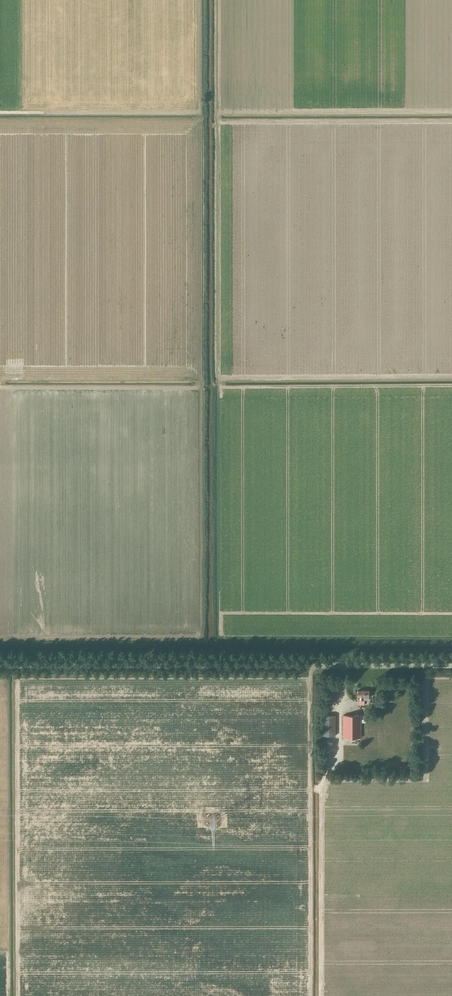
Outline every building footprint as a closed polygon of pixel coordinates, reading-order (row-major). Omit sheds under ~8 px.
[(369,692),(369,690),(358,690),(358,696),(360,696),(360,701),(363,701),(363,696),(372,696),(372,692),(369,692)] [(330,715),(330,714),(329,714),(329,712),(324,712),(324,715),(322,715),(322,736),(335,736),(335,715),(330,715)] [(343,738),(361,738),(361,716),(343,716),(343,738)]
